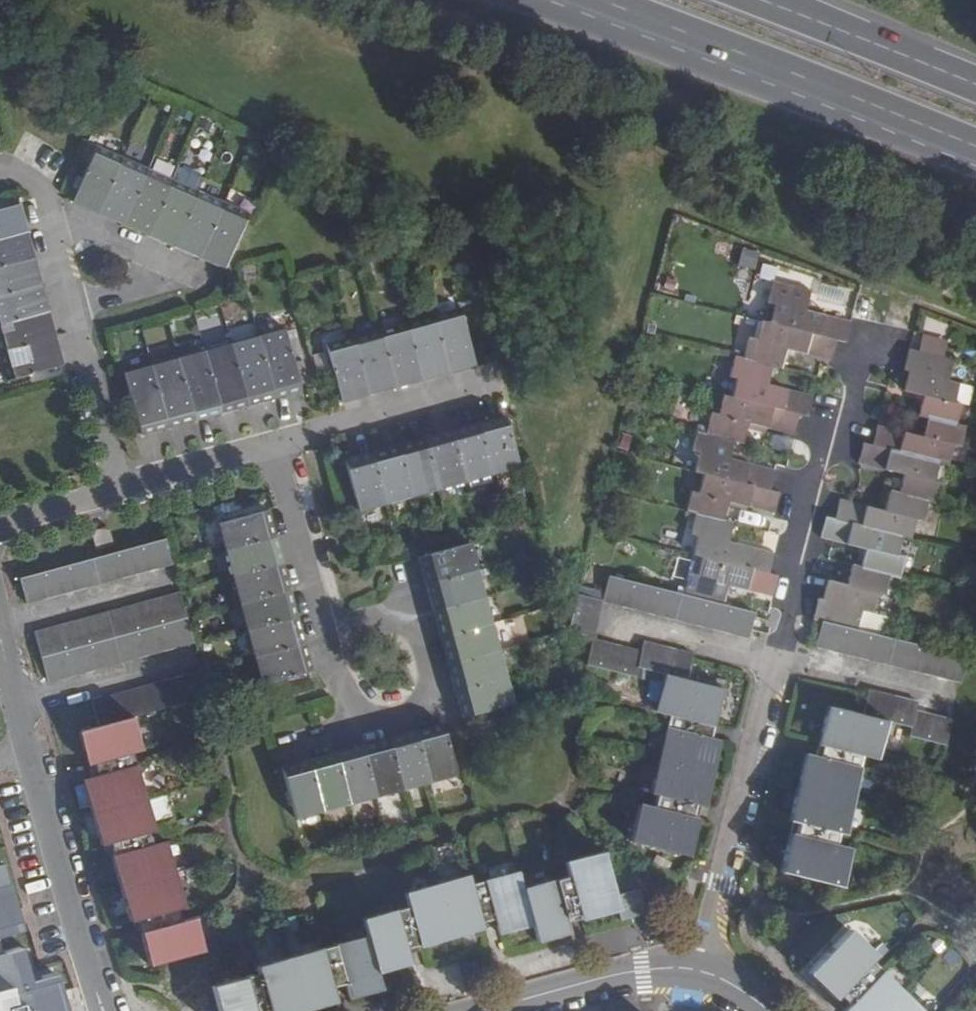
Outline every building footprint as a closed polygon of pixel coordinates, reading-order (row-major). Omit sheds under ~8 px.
[(98,214),(119,165),(94,154),(73,203),(98,214)] [(145,177),(119,165),(98,214),(123,225),(145,177)] [(170,187),(145,177),(123,225),(149,236),(170,187)] [(196,199),(170,187),(149,236),(174,247),(196,199)] [(196,199),(174,247),(199,258),(221,209),(196,199)] [(28,231),(21,204),(0,210),(0,239),(28,231)] [(221,209),(199,258),(225,269),(247,220),(221,209)] [(36,258),(28,231),(0,239),(0,268),(36,258)] [(43,285),(36,258),(0,268),(0,296),(43,285)] [(847,343),(851,323),(805,311),(811,291),(773,281),(767,304),(774,305),(770,324),(837,341),(847,343)] [(50,311),(43,285),(0,296),(0,325),(50,311)] [(432,316),(448,374),(476,367),(460,308),(432,316)] [(58,338),(50,311),(0,325),(0,354),(58,338)] [(432,316),(407,322),(423,381),(448,374),(432,316)] [(407,322),(379,330),(395,388),(423,381),(407,322)] [(770,324),(762,322),(757,341),(749,338),(743,359),(773,366),(783,369),(787,350),(806,354),(833,361),(837,341),(770,324)] [(258,337),(276,399),(303,392),(286,330),(258,337)] [(379,330),(353,338),(369,396),(395,388),(379,330)] [(232,344),(249,407),(276,399),(258,337),(232,344)] [(58,338),(0,354),(0,355),(6,381),(65,365),(58,338)] [(353,338),(326,345),(342,403),(369,396),(353,338)] [(205,351),(222,414),(249,407),(232,344),(205,351)] [(953,362),(909,350),(904,370),(909,371),(904,391),(914,393),(924,395),(918,415),(928,418),(957,425),(962,404),(955,403),(960,384),(948,381),(953,362)] [(178,359),(196,421),(222,414),(205,351),(178,359)] [(743,359),(735,357),(729,377),(737,380),(733,398),(800,414),(800,415),(809,417),(814,397),(797,393),(768,385),(773,366),(743,359)] [(151,366),(169,429),(196,421),(178,359),(151,366)] [(142,436),(169,429),(151,366),(124,373),(142,436)] [(733,398),(724,396),(719,415),(712,413),(706,433),(736,440),(745,442),(750,424),(768,428),(795,434),(800,415),(800,414),(733,398)] [(493,475),(520,467),(506,416),(479,423),(493,475)] [(940,462),(949,465),(954,447),(962,449),(967,427),(957,425),(928,418),(923,437),(904,432),(878,425),(873,445),(940,462)] [(452,430),(466,482),(493,475),(479,423),(452,430)] [(425,438),(439,488),(466,482),(452,430),(425,438)] [(706,433),(697,431),(691,452),(700,454),(695,472),(705,474),(771,491),(771,490),(776,471),(759,466),(730,460),(736,440),(706,433)] [(398,445),(412,495),(439,488),(425,438),(398,445)] [(928,501),(938,503),(943,484),(935,482),(940,462),(873,445),(864,443),(858,464),(876,467),(904,475),(899,494),(928,501)] [(372,452),(385,502),(412,495),(398,445),(372,452)] [(344,460),(358,509),(385,502),(372,452),(344,460)] [(691,492),(686,512),(696,514),(725,521),(730,502),(758,509),(775,513),(780,493),(771,490),(771,491),(705,474),(700,494),(691,492)] [(902,536),(911,539),(917,519),(922,521),(928,501),(899,494),(890,491),(885,511),(866,506),(840,500),(835,519),(835,520),(902,536)] [(225,551),(277,537),(269,510),(218,524),(225,551)] [(697,536),(693,555),(703,557),(770,574),(775,554),(748,548),(729,542),(734,524),(725,521),(696,514),(691,534),(697,536)] [(890,575),(900,578),(905,558),(897,555),(902,536),(835,520),(835,519),(826,517),(821,537),(847,544),(866,549),(861,568),(890,575)] [(109,528),(92,532),(97,551),(114,546),(109,528)] [(232,578),(284,564),(277,537),(225,551),(232,578)] [(172,565),(165,539),(20,578),(27,605),(172,565)] [(418,557),(425,584),(477,570),(470,543),(418,557)] [(770,574),(703,557),(698,577),(690,574),(685,595),(685,596),(723,605),(729,585),(766,594),(774,596),(779,576),(770,574)] [(240,605),(291,590),(284,564),(232,578),(240,605)] [(823,621),(857,630),(863,611),(873,614),(878,594),(885,596),(890,575),(861,568),(853,566),(847,585),(837,582),(829,580),(823,600),(819,598),(814,619),(819,620),(823,621)] [(477,570),(425,584),(433,611),(484,596),(477,570)] [(605,602),(749,639),(755,613),(723,605),(685,596),(685,595),(609,576),(603,601),(605,602)] [(247,631),(299,617),(291,590),(240,605),(247,631)] [(180,594),(35,634),(48,683),(193,644),(180,594)] [(484,596),(433,611),(440,637),(492,623),(484,596)] [(569,632),(594,638),(605,602),(603,601),(578,596),(569,632)] [(873,614),(863,611),(857,630),(883,636),(888,618),(873,614)] [(254,658),(306,644),(299,617),(247,631),(254,658)] [(816,647),(962,683),(968,657),(857,630),(823,621),(816,647)] [(492,623),(440,637),(447,664),(499,650),(492,623)] [(639,668),(665,674),(686,680),(694,655),(645,642),(643,651),(594,638),(587,665),(636,678),(639,668)] [(313,671),(306,644),(254,658),(261,685),(313,671)] [(499,650),(447,664),(455,691),(506,677),(499,650)] [(100,726),(133,717),(208,697),(201,673),(93,702),(100,726)] [(640,806),(630,842),(689,856),(702,806),(705,807),(722,741),(712,739),(724,689),(686,680),(665,674),(656,711),(672,716),(669,729),(667,728),(651,793),(657,795),(654,809),(640,806)] [(506,677),(455,691),(462,718),(513,704),(506,677)] [(864,716),(887,722),(910,727),(909,736),(943,745),(946,746),(953,720),(917,711),(919,701),(870,690),(864,716)] [(793,821),(781,871),(840,887),(849,850),(834,846),(838,831),(845,833),(861,770),(859,769),(863,754),(878,758),(887,722),(864,716),(823,706),(811,756),(806,755),(790,820),(793,821)] [(189,955),(203,951),(204,950),(195,918),(181,922),(177,908),(184,906),(167,843),(152,847),(148,833),(156,831),(138,766),(135,767),(131,753),(142,750),(133,717),(100,726),(79,732),(88,765),(89,765),(92,777),(83,780),(100,845),(104,845),(108,857),(111,856),(129,922),(133,920),(136,934),(140,933),(149,966),(164,962),(171,987),(196,980),(189,955)] [(431,784),(457,776),(443,723),(416,731),(431,784)] [(403,790),(431,784),(416,731),(389,738),(403,790)] [(377,798),(403,790),(389,738),(363,745),(377,798)] [(350,805),(377,798),(363,745),(336,753),(350,805)] [(350,805),(336,753),(309,760),(323,812),(350,805)] [(323,812),(309,760),(282,768),(296,820),(323,812)] [(219,1010),(304,1010),(336,1003),(333,993),(346,989),(348,999),(382,990),(377,973),(410,964),(407,954),(420,951),(419,947),(484,929),(497,925),(500,934),(533,926),(537,942),(571,933),(568,923),(617,910),(620,921),(646,914),(639,889),(614,897),(601,851),(565,861),(568,877),(523,888),(518,871),(485,880),(486,882),(472,885),(470,876),(405,892),(409,907),(362,918),(367,936),(256,965),(258,973),(212,986),(219,1010)] [(19,929),(1,864),(0,864),(0,934),(19,929)] [(847,928),(806,973),(834,999),(838,994),(849,1004),(844,1008),(841,1010),(922,1010),(870,961),(876,956),(847,928)] [(53,978),(36,979),(27,981),(26,975),(19,948),(0,953),(0,1010),(62,1010),(53,978)]
